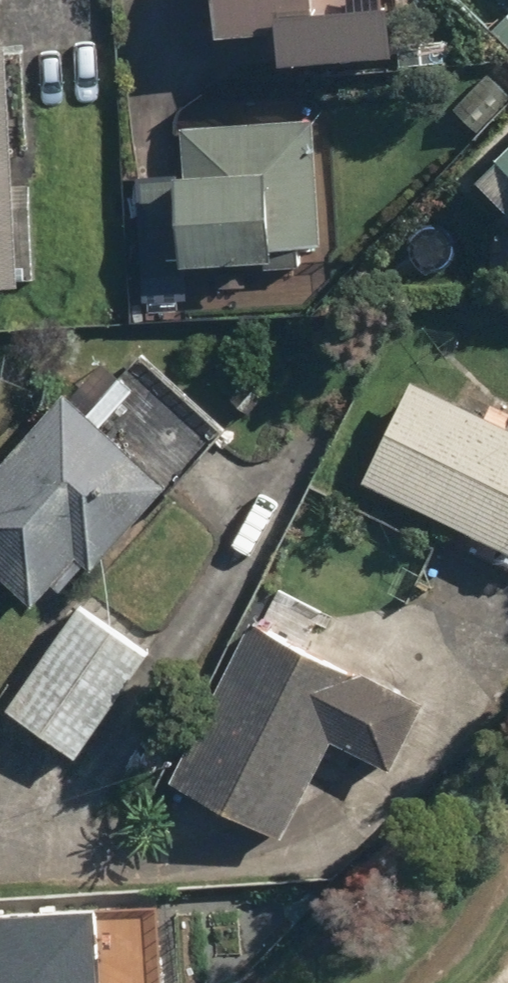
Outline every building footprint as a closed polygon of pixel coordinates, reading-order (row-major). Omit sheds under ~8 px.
[(217,52),(366,46),(364,0),(215,0),(217,52)] [(6,47),(0,47),(0,296),(10,295),(6,47)] [(304,123),(171,128),(172,173),(132,175),(137,306),(177,305),(176,283),(310,277),(304,123)] [(467,173),(507,214),(507,133),(467,173)] [(98,363),(0,463),(0,604),(15,619),(57,576),(75,593),(228,437),(143,354),(116,381),(98,363)] [(398,383),(344,486),(507,572),(507,441),(398,383)] [(70,604),(0,711),(0,717),(73,764),(146,653),(70,604)] [(419,710),(247,619),(157,789),(273,851),(326,751),(382,781),(419,710)] [(109,917),(0,919),(0,982),(110,982),(109,917)]
